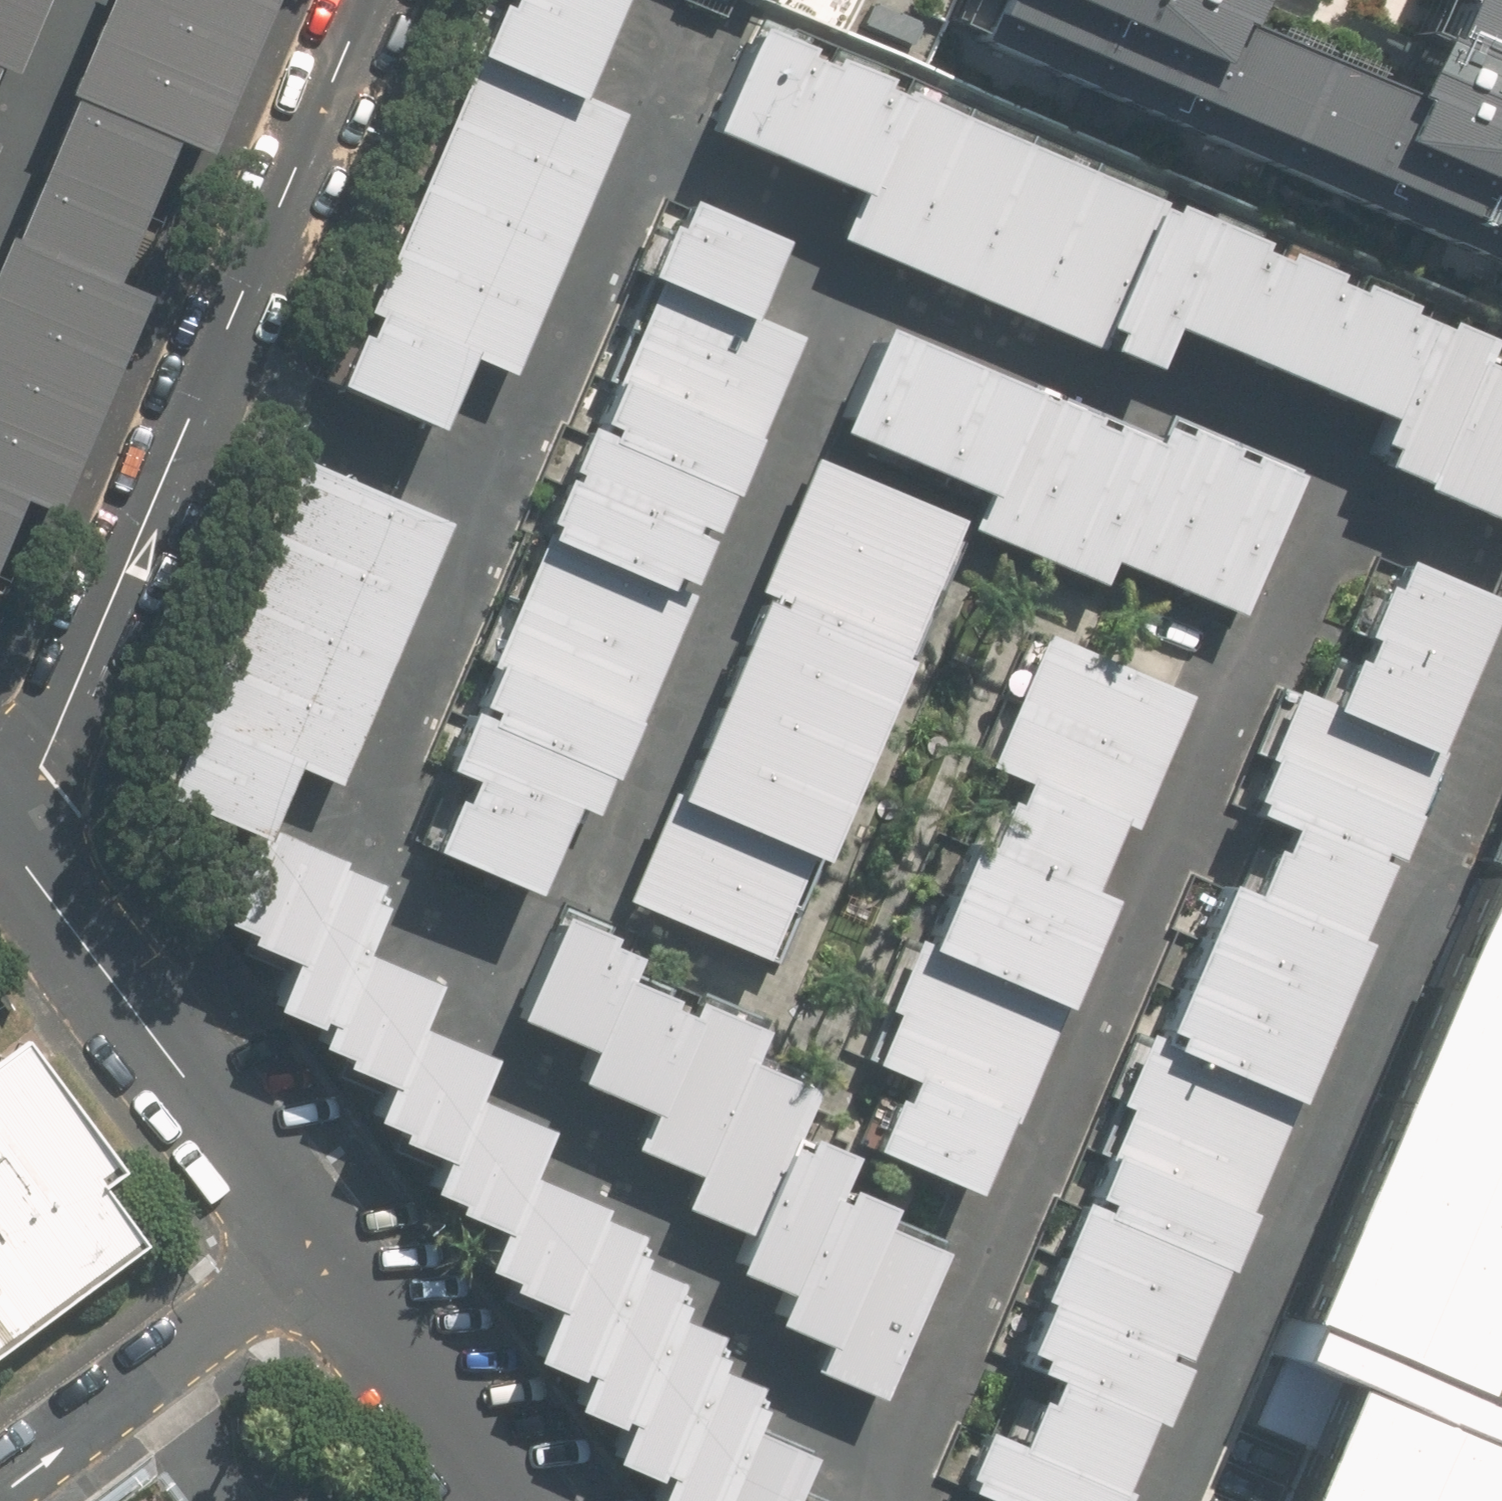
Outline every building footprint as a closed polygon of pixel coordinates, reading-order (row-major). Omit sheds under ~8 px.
[(7,23),(17,0),(0,0),(0,20),(7,23)] [(246,0),(97,0),(96,3),(225,53),(246,0)] [(469,63),(560,101),(589,32),(515,0),(496,0),(469,63)] [(589,32),(603,0),(515,0),(589,32)] [(936,29),(1501,278),(1501,0),(1428,0),(1378,114),(1215,42),(1234,0),(949,0),(936,29)] [(204,108),(225,53),(96,3),(74,57),(204,108)] [(182,162),(204,108),(74,57),(53,112),(142,147),(182,162)] [(706,138),(778,167),(811,87),(739,57),(706,138)] [(469,63),(442,125),(568,178),(594,115),(560,101),(469,63)] [(778,167),(850,197),(883,116),(811,87),(778,167)] [(106,238),(142,147),(53,112),(17,203),(106,238)] [(945,141),(883,116),(850,197),(832,239),(894,264),(945,141)] [(416,189),(541,241),(568,178),(442,125),(416,189)] [(1006,166),(945,141),(894,264),(956,289),(1006,166)] [(1068,191),(1006,166),(956,289),(1017,315),(1068,191)] [(388,254),(513,306),(541,241),(416,189),(388,254)] [(1129,217),(1068,191),(1017,315),(1079,340),(1129,217)] [(106,238),(17,203),(0,245),(0,272),(80,303),(106,238)] [(640,285),(730,323),(763,245),(674,207),(640,285)] [(1191,242),(1129,217),(1079,340),(1140,365),(1153,333),(1191,242)] [(1191,242),(1153,333),(1226,363),(1264,272),(1191,242)] [(360,321),(446,357),(485,374),(513,306),(388,254),(360,321)] [(121,319),(80,303),(0,272),(0,336),(99,374),(121,319)] [(1264,272),(1226,363),(1299,393),(1337,303),(1264,272)] [(778,342),(730,323),(640,285),(617,339),(756,396),(778,342)] [(1337,303),(1299,393),(1373,424),(1411,334),(1337,303)] [(414,430),(446,357),(360,321),(328,394),(414,430)] [(1351,473),(1405,495),(1464,357),(1411,334),(1373,424),(1351,473)] [(99,374),(0,336),(0,399),(77,429),(99,374)] [(756,396),(617,339),(595,391),(734,448),(756,396)] [(902,463),(939,377),(867,347),(831,433),(902,463)] [(1458,518),(1501,415),(1501,373),(1464,357),(1405,495),(1458,518)] [(974,494),(1011,407),(939,377),(902,463),(974,494)] [(713,501),(734,448),(595,391),(574,443),(713,501)] [(77,429),(0,399),(0,463),(55,485),(77,429)] [(974,494),(960,527),(1026,555),(1076,435),(1011,407),(974,494)] [(1501,536),(1501,415),(1458,518),(1501,536)] [(1076,435),(1026,555),(1092,582),(1100,563),(1142,462),(1076,435)] [(1142,462),(1100,563),(1165,590),(1218,464),(1152,437),(1142,462)] [(692,552),(713,501),(574,443),(552,494),(692,552)] [(55,485),(0,463),(0,527),(33,540),(55,485)] [(1218,464),(1165,590),(1231,617),(1284,491),(1218,464)] [(772,538),(915,599),(944,531),(801,470),(772,538)] [(269,536),(396,591),(422,530),(296,475),(269,536)] [(670,604),(692,552),(552,494),(531,546),(538,549),(663,600),(670,604)] [(269,536),(241,598),(369,653),(396,591),(269,536)] [(747,597),(889,658),(915,599),(772,538),(747,597)] [(663,600),(538,549),(513,608),(638,660),(663,600)] [(1387,573),(1359,640),(1452,679),(1481,612),(1387,573)] [(729,638),(872,699),(889,658),(747,597),(729,638)] [(212,666),(339,721),(369,653),(241,598),(212,666)] [(638,660),(513,608),(485,677),(610,729),(638,660)] [(998,688),(1163,756),(1190,691),(1025,622),(998,688)] [(706,693),(848,754),(872,699),(729,638),(706,693)] [(1359,640),(1329,709),(1423,747),(1452,679),(1359,640)] [(183,732),(257,764),(310,787),(339,721),(212,666),(183,732)] [(610,729),(485,677),(478,675),(455,729),(579,780),(588,784),(610,729)] [(970,753),(1136,821),(1163,756),(998,688),(970,753)] [(1282,690),(1257,751),(1399,808),(1423,747),(1329,709),(1282,690)] [(682,749),(824,810),(848,754),(706,693),(682,749)] [(579,780),(455,729),(434,780),(460,791),(551,829),(557,832),(579,780)] [(225,837),(257,764),(183,732),(150,804),(225,837)] [(658,805),(800,865),(824,810),(682,749),(658,805)] [(1399,808),(1257,751),(1236,803),(1378,860),(1399,808)] [(943,818),(1108,887),(1136,821),(970,753),(943,818)] [(519,908),(551,829),(460,791),(449,817),(439,813),(417,867),(519,908)] [(1378,860),(1236,803),(1215,855),(1357,912),(1378,860)] [(634,860),(776,921),(800,865),(658,805),(634,860)] [(324,862),(330,848),(253,816),(214,909),(291,941),(324,862)] [(916,883),(1081,952),(1108,887),(943,818),(916,883)] [(1357,912),(1215,855),(1194,907),(1335,964),(1357,912)] [(610,916),(752,977),(776,921),(634,860),(610,916)] [(1481,860),(1284,1339),(1335,1359),(1313,1414),(1277,1500),(1470,1500),(1501,1423),(1501,1403),(1461,1386),(1501,1287),(1501,869),(1481,860)] [(268,998),(328,1022),(359,946),(384,887),(324,862),(291,941),(268,998)] [(889,948),(1054,1017),(1081,952),(916,883),(889,948)] [(1335,964),(1194,907),(1173,960),(1314,1016),(1335,964)] [(501,1031),(570,1060),(602,985),(591,981),(609,937),(552,913),(501,1031)] [(318,1046),(389,1076),(414,1016),(431,977),(359,946),(328,1022),(318,1046)] [(862,1014),(1027,1082),(1054,1017),(889,948),(862,1014)] [(1314,1016),(1173,960),(1152,1012),(1292,1069),(1314,1016)] [(556,1092),(637,1126),(682,1020),(602,985),(570,1060),(556,1092)] [(1292,1069),(1138,1007),(1114,1065),(1268,1128),(1292,1069)] [(623,1159),(688,1186),(737,1071),(752,1038),(686,1010),(682,1020),(637,1126),(623,1159)] [(865,1092),(999,1147),(1027,1082),(862,1014),(834,1079),(865,1092)] [(373,1115),(445,1145),(469,1088),(486,1046),(414,1016),(389,1076),(373,1115)] [(18,1046),(0,1058),(0,1344),(135,1243),(93,1185),(114,1173),(18,1046)] [(1268,1128),(1114,1065),(1090,1124),(1244,1186),(1268,1128)] [(675,1217),(737,1243),(781,1139),(799,1098),(737,1071),(688,1186),(675,1217)] [(428,1186),(500,1216),(521,1165),(541,1117),(469,1088),(445,1145),(428,1186)] [(964,1231),(999,1147),(865,1092),(830,1175),(964,1231)] [(1244,1186),(1090,1124),(1066,1182),(1220,1245),(1244,1186)] [(720,1282),(773,1305),(821,1192),(834,1161),(781,1139),(737,1243),(720,1282)] [(480,1266),(553,1296),(594,1195),(521,1165),(500,1216),(480,1266)] [(1220,1245),(1066,1182),(1042,1241),(1196,1304),(1220,1245)] [(814,1359),(870,1227),(875,1214),(821,1192),(773,1305),(760,1336),(814,1359)] [(532,1346),(577,1364),(627,1242),(638,1214),(594,1195),(553,1296),(532,1346)] [(870,1227),(814,1359),(806,1378),(876,1408),(940,1256),(870,1227)] [(1196,1304),(1042,1241),(1018,1300),(1172,1362),(1196,1304)] [(564,1395),(621,1418),(669,1300),(684,1265),(627,1242),(577,1364),(564,1395)] [(607,1451),(651,1469),(697,1359),(714,1318),(669,1300),(621,1418),(607,1451)] [(1172,1362),(1018,1300),(994,1358),(1039,1376),(1148,1421),(1172,1362)] [(654,1500),(712,1500),(746,1417),(760,1385),(697,1359),(651,1469),(640,1495),(654,1500)] [(1148,1421),(1039,1376),(1015,1435),(1124,1479),(1148,1421)] [(792,1484),(809,1443),(746,1417),(712,1500),(785,1500),(792,1484)] [(970,1417),(946,1475),(983,1490),(1010,1500),(1115,1500),(1124,1479),(1015,1435),(970,1417)] [(94,1500),(143,1500),(125,1478),(94,1500)] [(792,1484),(785,1500),(833,1500),(792,1484)] [(978,1500),(1010,1500),(983,1490),(978,1500)]
